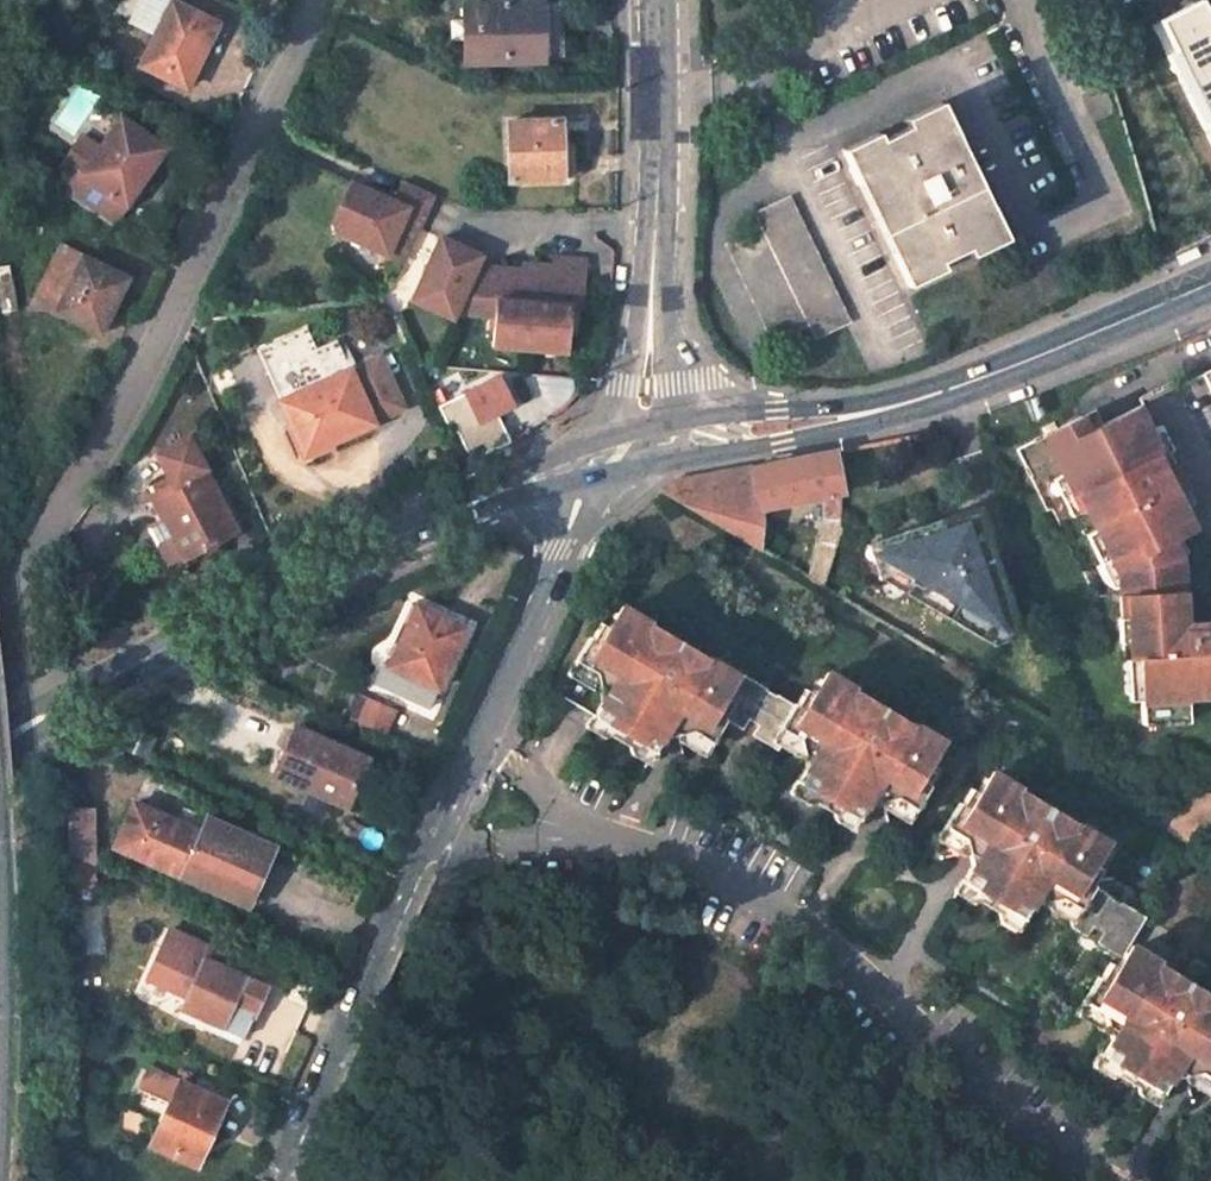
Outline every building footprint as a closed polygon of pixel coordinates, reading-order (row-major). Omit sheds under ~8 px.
[(170,0),(117,0),(110,13),(154,35),(139,67),(187,90),(219,24),(170,0)] [(1157,20),(1173,51),(1164,52),(1198,118),(1208,113),(1210,118),(1210,2),(1201,8),(1197,0),(1196,0),(1157,20)] [(559,2),(462,5),(463,59),(562,57),(559,2)] [(880,129),(843,145),(909,284),(945,266),(943,260),(969,247),(973,255),(1009,238),(944,100),(907,117),(911,123),(883,136),(880,129)] [(139,187),(164,150),(122,121),(101,151),(82,138),(62,168),(72,174),(59,193),(113,231),(141,189),(139,187)] [(581,122),(507,125),(509,182),(563,181),(562,157),(573,157),(572,145),(569,145),(569,133),(581,132),(581,122)] [(339,230),(407,263),(442,197),(407,182),(397,203),(353,184),(334,224),(339,230)] [(763,222),(731,238),(777,336),(808,321),(816,336),(847,321),(787,194),(756,209),(763,222)] [(457,314),(493,316),(490,347),(529,350),(567,354),(570,307),(579,307),(579,282),(580,257),(559,257),(559,265),(536,266),(536,272),(480,270),(485,259),(445,239),(414,301),(454,321),(457,314)] [(36,303),(101,336),(126,280),(62,250),(36,303)] [(18,313),(11,283),(0,285),(0,294),(4,316),(18,313)] [(305,329),(256,351),(304,457),(400,410),(376,359),(350,372),(335,340),(315,350),(305,329)] [(462,424),(507,411),(497,377),(453,389),(462,424)] [(562,383),(538,395),(549,419),(561,411),(574,398),(562,383)] [(1183,558),(1174,540),(1157,504),(1178,494),(1167,469),(1169,468),(1150,430),(1138,405),(1104,422),(1090,429),(1084,415),(1045,435),(1063,474),(1074,497),(1081,494),(1087,507),(1098,529),(1122,574),(1122,589),(1123,619),(1133,618),(1134,661),(1142,661),(1143,701),(1144,725),(1191,723),(1190,697),(1210,696),(1210,623),(1186,624),(1183,558)] [(1090,429),(1104,422),(1098,408),(1084,415),(1090,429)] [(508,446),(493,415),(456,433),(470,463),(508,446)] [(1187,490),(1169,451),(1172,449),(1161,425),(1150,430),(1169,468),(1167,469),(1178,494),(1187,490)] [(236,533),(202,471),(204,469),(188,439),(156,455),(173,485),(151,497),(164,522),(185,560),(189,567),(206,558),(203,551),(236,533)] [(797,458),(752,467),(760,509),(763,508),(823,496),(840,493),(832,451),(797,458)] [(722,473),(676,482),(660,491),(761,551),(763,508),(760,509),(752,467),(722,473)] [(1074,497),(1063,474),(1054,480),(1070,515),(1087,507),(1081,494),(1074,497)] [(823,588),(839,536),(842,533),(840,527),(840,493),(823,496),(823,520),(820,543),(809,579),(823,588)] [(1157,504),(1174,540),(1180,537),(1196,530),(1178,494),(1157,504)] [(979,508),(959,515),(971,548),(990,542),(979,508)] [(1023,639),(990,542),(971,548),(959,515),(881,541),(893,577),(903,573),(907,584),(911,598),(983,641),(991,639),(995,648),(1023,639)] [(185,560),(164,522),(151,529),(171,567),(185,560)] [(1122,574),(1098,529),(1087,535),(1114,588),(1122,589),(1122,574)] [(1174,540),(1183,558),(1189,555),(1180,537),(1174,540)] [(870,544),(882,580),(893,577),(881,541),(870,544)] [(896,589),(911,598),(907,584),(903,573),(893,577),(882,580),(896,589)] [(386,663),(377,685),(429,711),(449,667),(444,663),(461,625),(418,607),(401,645),(405,647),(395,668),(386,663)] [(630,618),(647,628),(651,622),(651,620),(652,620),(634,610),(630,618)] [(663,730),(675,727),(675,726),(677,734),(690,730),(703,737),(717,714),(728,721),(745,717),(749,719),(759,724),(764,727),(768,744),(768,745),(776,750),(780,745),(789,734),(797,737),(802,755),(804,760),(808,764),(800,777),(862,815),(868,803),(867,796),(879,794),(881,794),(882,800),(883,801),(896,799),(907,804),(920,782),(926,787),(939,768),(932,763),(939,751),(923,741),(911,733),(915,726),(855,689),(851,697),(835,687),(820,679),(812,692),(806,688),(796,704),(778,694),(776,696),(768,691),(769,689),(741,672),(736,681),(722,672),(707,664),(710,657),(651,622),(647,628),(630,618),(618,611),(609,625),(603,622),(592,640),(597,643),(585,665),(595,671),(600,688),(603,700),(597,710),(658,748),(664,737),(663,730)] [(1143,701),(1142,661),(1134,661),(1133,618),(1123,619),(1120,619),(1120,642),(1124,645),(1125,661),(1130,661),(1131,701),(1143,701)] [(585,665),(597,643),(592,640),(589,638),(568,676),(590,691),(600,688),(595,671),(585,665)] [(722,672),(727,664),(712,655),(710,657),(707,664),(722,672)] [(855,686),(840,677),(835,687),(851,697),(855,689),(855,686)] [(392,712),(365,700),(355,722),(382,734),(392,712)] [(658,748),(597,710),(587,726),(604,737),(610,736),(619,740),(630,746),(632,752),(650,764),(658,748)] [(728,721),(743,730),(749,719),(745,717),(728,721)] [(768,744),(764,727),(759,724),(752,735),(768,745),(768,744)] [(911,733),(923,741),(929,732),(916,724),(915,726),(911,733)] [(664,737),(677,734),(675,726),(675,727),(663,730),(664,737)] [(298,727),(276,774),(347,806),(368,757),(298,727)] [(695,749),(703,737),(690,730),(677,734),(679,739),(695,749)] [(780,745),(798,756),(802,755),(797,737),(789,734),(780,745)] [(822,808),(834,815),(833,820),(854,832),(861,819),(860,819),(862,815),(800,777),(797,781),(796,780),(788,792),(808,805),(812,802),(822,808)] [(1046,900),(1059,896),(1070,902),(1065,910),(1069,928),(1086,924),(1092,928),(1101,933),(1103,935),(1109,952),(1118,957),(1114,964),(1108,961),(1099,979),(1104,983),(1091,1006),(1103,1013),(1106,1025),(1110,1040),(1104,1050),(1162,1089),(1167,1079),(1165,1071),(1178,1068),(1180,1074),(1181,1074),(1196,1070),(1209,1078),(1210,1075),(1210,998),(1157,961),(1157,962),(1153,968),(1152,968),(1138,958),(1126,951),(1145,916),(1119,900),(1117,903),(1109,898),(1111,896),(1093,885),(1103,869),(1096,864),(1104,851),(1089,842),(1074,833),(1078,826),(1018,787),(1014,794),(1001,786),(986,777),(978,791),(973,788),(961,806),(966,809),(954,831),(966,840),(970,852),(977,850),(981,862),(974,864),(966,878),(1024,915),(1031,903),(1046,900)] [(1001,786),(1014,794),(1018,787),(1018,786),(1005,778),(1001,786)] [(884,809),(908,821),(927,787),(926,787),(920,782),(907,804),(896,799),(883,801),(884,809)] [(882,800),(881,794),(879,794),(867,796),(868,803),(882,802),(883,801),(882,800)] [(958,803),(937,839),(961,854),(970,852),(966,840),(954,831),(966,809),(961,806),(958,803)] [(136,806),(117,846),(180,877),(247,906),(274,846),(208,818),(200,836),(136,806)] [(72,859),(92,867),(92,816),(69,817),(72,859)] [(1094,834),(1079,825),(1078,826),(1074,833),(1089,842),(1090,841),(1094,834)] [(970,852),(974,864),(981,862),(977,850),(970,852)] [(72,859),(73,884),(92,891),(92,867),(72,859)] [(987,908),(997,915),(999,919),(1018,931),(1024,922),(1023,919),(1024,915),(966,878),(963,882),(961,880),(954,892),(974,904),(979,903),(987,908)] [(1046,906),(1061,916),(1065,910),(1070,902),(1059,896),(1046,900),(1046,906)] [(1069,928),(1086,938),(1092,928),(1086,924),(1069,928)] [(183,1008),(182,1010),(222,1028),(243,1038),(266,987),(216,965),(221,954),(170,931),(148,981),(187,998),(183,1008)] [(1109,952),(1103,935),(1101,933),(1095,942),(1109,952)] [(1138,958),(1152,968),(1153,968),(1157,962),(1157,961),(1142,951),(1138,958)] [(1091,1006),(1104,983),(1099,979),(1095,976),(1074,1013),(1096,1028),(1106,1025),(1103,1013),(1091,1006)] [(141,985),(136,999),(169,1010),(173,996),(141,985)] [(183,1008),(181,1008),(177,1017),(219,1035),(222,1028),(182,1010),(183,1008)] [(1162,1089),(1104,1050),(1102,1054),(1098,1052),(1091,1064),(1107,1076),(1113,1075),(1123,1081),(1134,1088),(1134,1092),(1154,1106),(1162,1094),(1160,1093),(1162,1089)] [(1167,1079),(1180,1074),(1178,1068),(1165,1071),(1167,1079)] [(1181,1074),(1180,1074),(1182,1080),(1208,1097),(1210,1092),(1210,1075),(1209,1078),(1196,1070),(1181,1074)] [(151,1145),(198,1166),(226,1103),(178,1082),(176,1087),(146,1073),(130,1108),(160,1122),(151,1145)]
